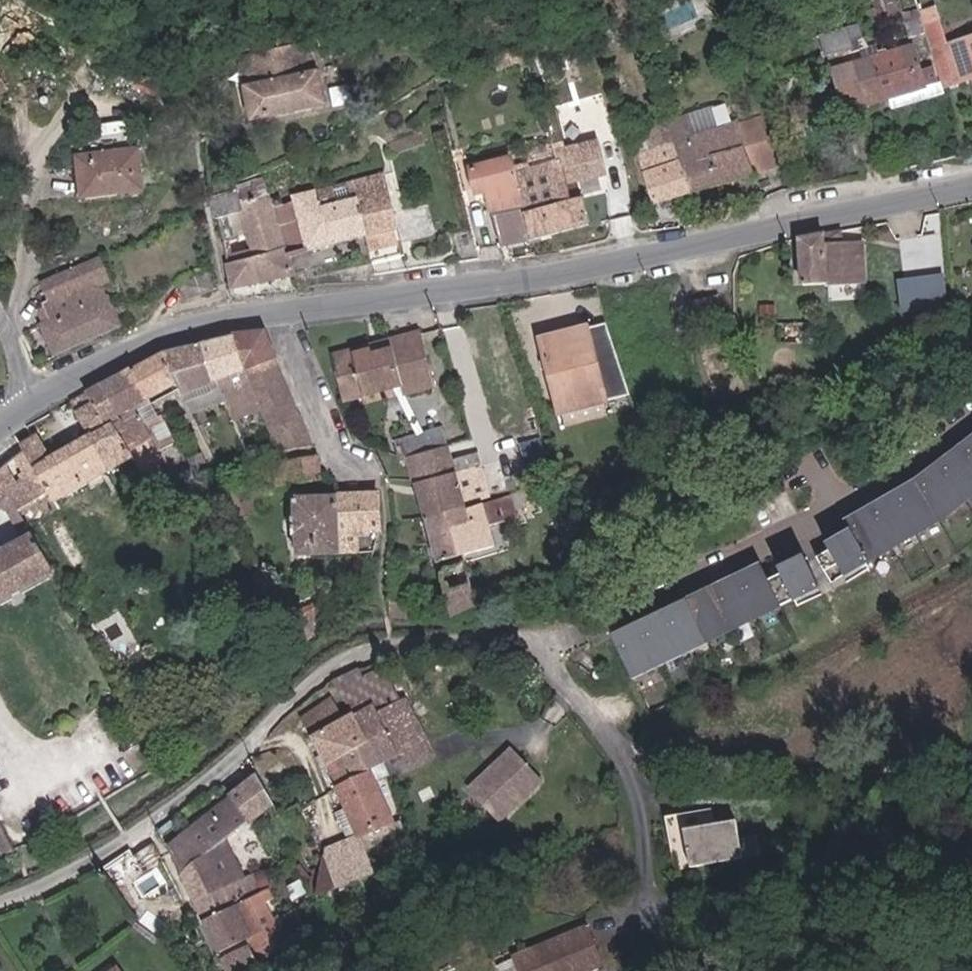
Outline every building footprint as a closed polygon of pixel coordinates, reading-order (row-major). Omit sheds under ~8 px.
[(862,20),(820,34),(828,59),(870,45),(862,20)] [(931,26),(935,39),(946,75),(951,87),(971,80),(971,40),(954,46),(946,21),(931,26)] [(934,87),(921,43),(840,68),(851,111),(934,87)] [(7,91),(15,88),(0,68),(0,96),(7,91)] [(262,123),(336,108),(329,72),(254,87),(262,123)] [(737,102),(692,116),(698,135),(743,121),(737,102)] [(692,116),(653,129),(659,148),(645,152),(662,204),(779,166),(762,114),(743,121),(698,135),(692,116)] [(394,142),(398,156),(433,143),(429,131),(394,142)] [(597,224),(588,187),(579,189),(577,183),(586,180),(611,174),(603,141),(562,151),(563,158),(523,168),(533,208),(499,216),(507,246),(540,238),(597,224)] [(87,160),(91,200),(150,194),(146,154),(87,160)] [(533,208),(523,168),(520,157),(478,167),(485,193),(493,191),(499,216),(533,208)] [(395,174),(327,192),(331,209),(366,200),(376,239),(380,253),(414,244),(395,174)] [(231,267),(238,295),(304,278),(300,259),(296,247),(288,250),(277,210),(274,200),(246,207),(242,192),(220,198),(229,234),(238,232),(235,220),(247,218),(258,260),(231,267)] [(331,209),(327,192),(304,198),(305,203),(318,254),(376,239),(366,200),(331,209)] [(300,259),(318,254),(305,203),(277,210),(288,250),(296,247),(300,259)] [(416,216),(419,225),(438,220),(435,210),(416,216)] [(807,237),(811,287),(872,282),(869,243),(835,244),(835,234),(807,237)] [(125,324),(108,287),(118,282),(108,258),(51,283),(58,300),(49,304),(57,320),(47,325),(60,353),(125,324)] [(212,271),(185,281),(192,299),(219,290),(212,271)] [(948,273),(899,274),(900,300),(948,299),(948,273)] [(633,396),(611,322),(542,342),(563,415),(567,414),(570,426),(609,415),(606,404),(633,396)] [(441,388),(426,332),(338,355),(351,402),(409,387),(411,396),(441,388)] [(217,384),(224,382),(236,418),(265,410),(284,452),(318,445),(271,333),(242,335),(203,345),(217,384)] [(187,395),(217,384),(203,345),(170,355),(184,387),(187,395)] [(155,402),(184,387),(170,355),(138,371),(155,402)] [(145,472),(169,461),(163,449),(182,440),(169,415),(152,423),(144,406),(155,402),(138,371),(97,392),(115,430),(123,426),(133,447),(139,458),(145,472)] [(115,430),(97,392),(81,400),(99,435),(58,458),(45,436),(28,445),(34,452),(2,474),(25,514),(57,493),(61,502),(139,458),(133,447),(123,426),(115,430)] [(464,476),(457,450),(449,423),(401,437),(409,465),(416,463),(421,481),(422,487),(464,476)] [(248,464),(257,460),(249,441),(240,444),(248,464)] [(838,576),(946,514),(971,496),(971,444),(925,478),(853,517),(858,526),(834,539),(836,544),(824,551),(838,576)] [(328,479),(324,457),(293,463),(297,485),(328,479)] [(0,476),(0,509),(3,514),(12,508),(31,540),(0,557),(0,607),(63,573),(40,535),(25,514),(2,474),(0,476)] [(464,476),(422,487),(433,526),(475,514),(474,512),(464,476)] [(375,489),(337,491),(339,527),(377,525),(375,489)] [(337,491),(336,491),(292,493),(295,552),(340,549),(339,527),(337,491)] [(514,504),(475,514),(478,527),(466,530),(474,559),(502,551),(496,529),(519,523),(514,504)] [(478,527),(475,514),(433,526),(445,567),(474,559),(466,530),(478,527)] [(772,566),(624,639),(644,679),(830,587),(815,557),(790,570),(792,574),(779,580),(772,566)] [(448,574),(460,615),(483,609),(472,563),(453,568),(448,574)] [(396,604),(396,615),(415,615),(415,609),(407,609),(407,604),(396,604)] [(331,629),(319,605),(300,614),(312,638),(331,629)] [(383,702),(353,719),(341,697),(307,716),(346,788),(375,772),(407,754),(417,772),(443,758),(411,700),(388,712),(383,702)] [(514,747),(477,791),(509,819),(546,775),(514,747)] [(400,821),(375,772),(346,788),(364,834),(334,846),(324,893),(383,870),(369,846),(414,829),(409,818),(400,821)] [(256,780),(240,792),(259,817),(273,806),(256,780)] [(227,887),(253,877),(240,851),(234,854),(226,841),(252,822),(232,797),(167,846),(185,872),(210,853),(227,887)] [(718,806),(671,816),(682,869),(768,852),(764,832),(746,836),(743,818),(722,822),(718,806)] [(262,894),(253,877),(227,887),(210,853),(185,872),(208,918),(237,906),(262,894)] [(274,888),(262,894),(237,906),(253,937),(263,958),(293,944),(271,899),(278,896),(274,888)] [(253,937),(237,906),(208,918),(224,951),(253,937)] [(590,925),(519,954),(526,970),(583,970),(605,962),(590,925)] [(227,955),(235,970),(250,970),(262,962),(253,943),(227,955)]
